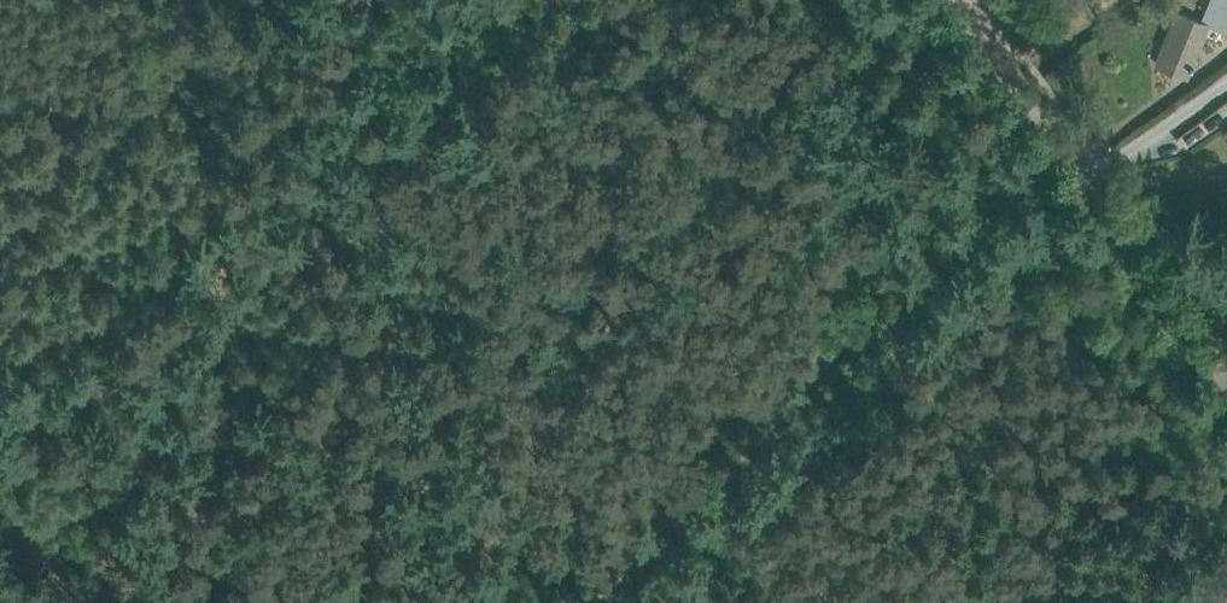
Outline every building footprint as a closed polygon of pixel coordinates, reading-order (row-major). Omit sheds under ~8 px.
[(1157,63),(1187,75),(1207,24),(1225,31),(1226,27),(1226,0),(1209,0),(1201,21),(1177,12),(1157,63)]
